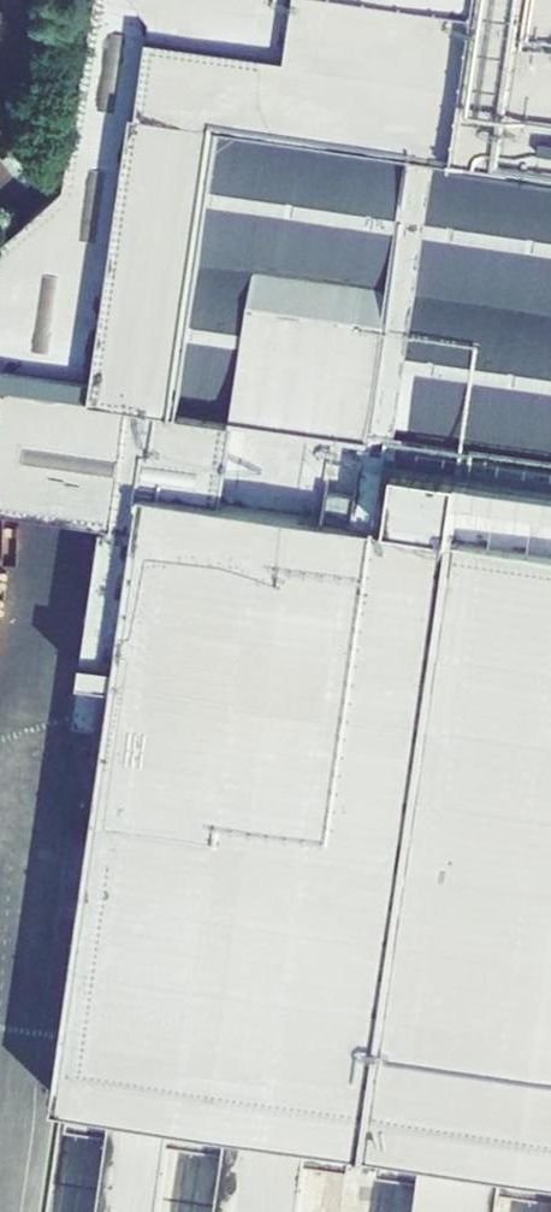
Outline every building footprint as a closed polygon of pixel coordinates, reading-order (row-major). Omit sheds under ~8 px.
[(62,177),(0,232),(0,356),(7,357),(0,406),(0,496),(141,513),(139,521),(58,1099),(73,1101),(69,1126),(112,1132),(101,1211),(159,1211),(170,1135),(227,1143),(218,1211),(299,1211),(307,1156),(349,1162),(352,1140),(385,1144),(382,1170),(420,1175),(415,1211),(496,1211),(500,1183),(550,1190),(550,0),(91,0),(62,177)]
